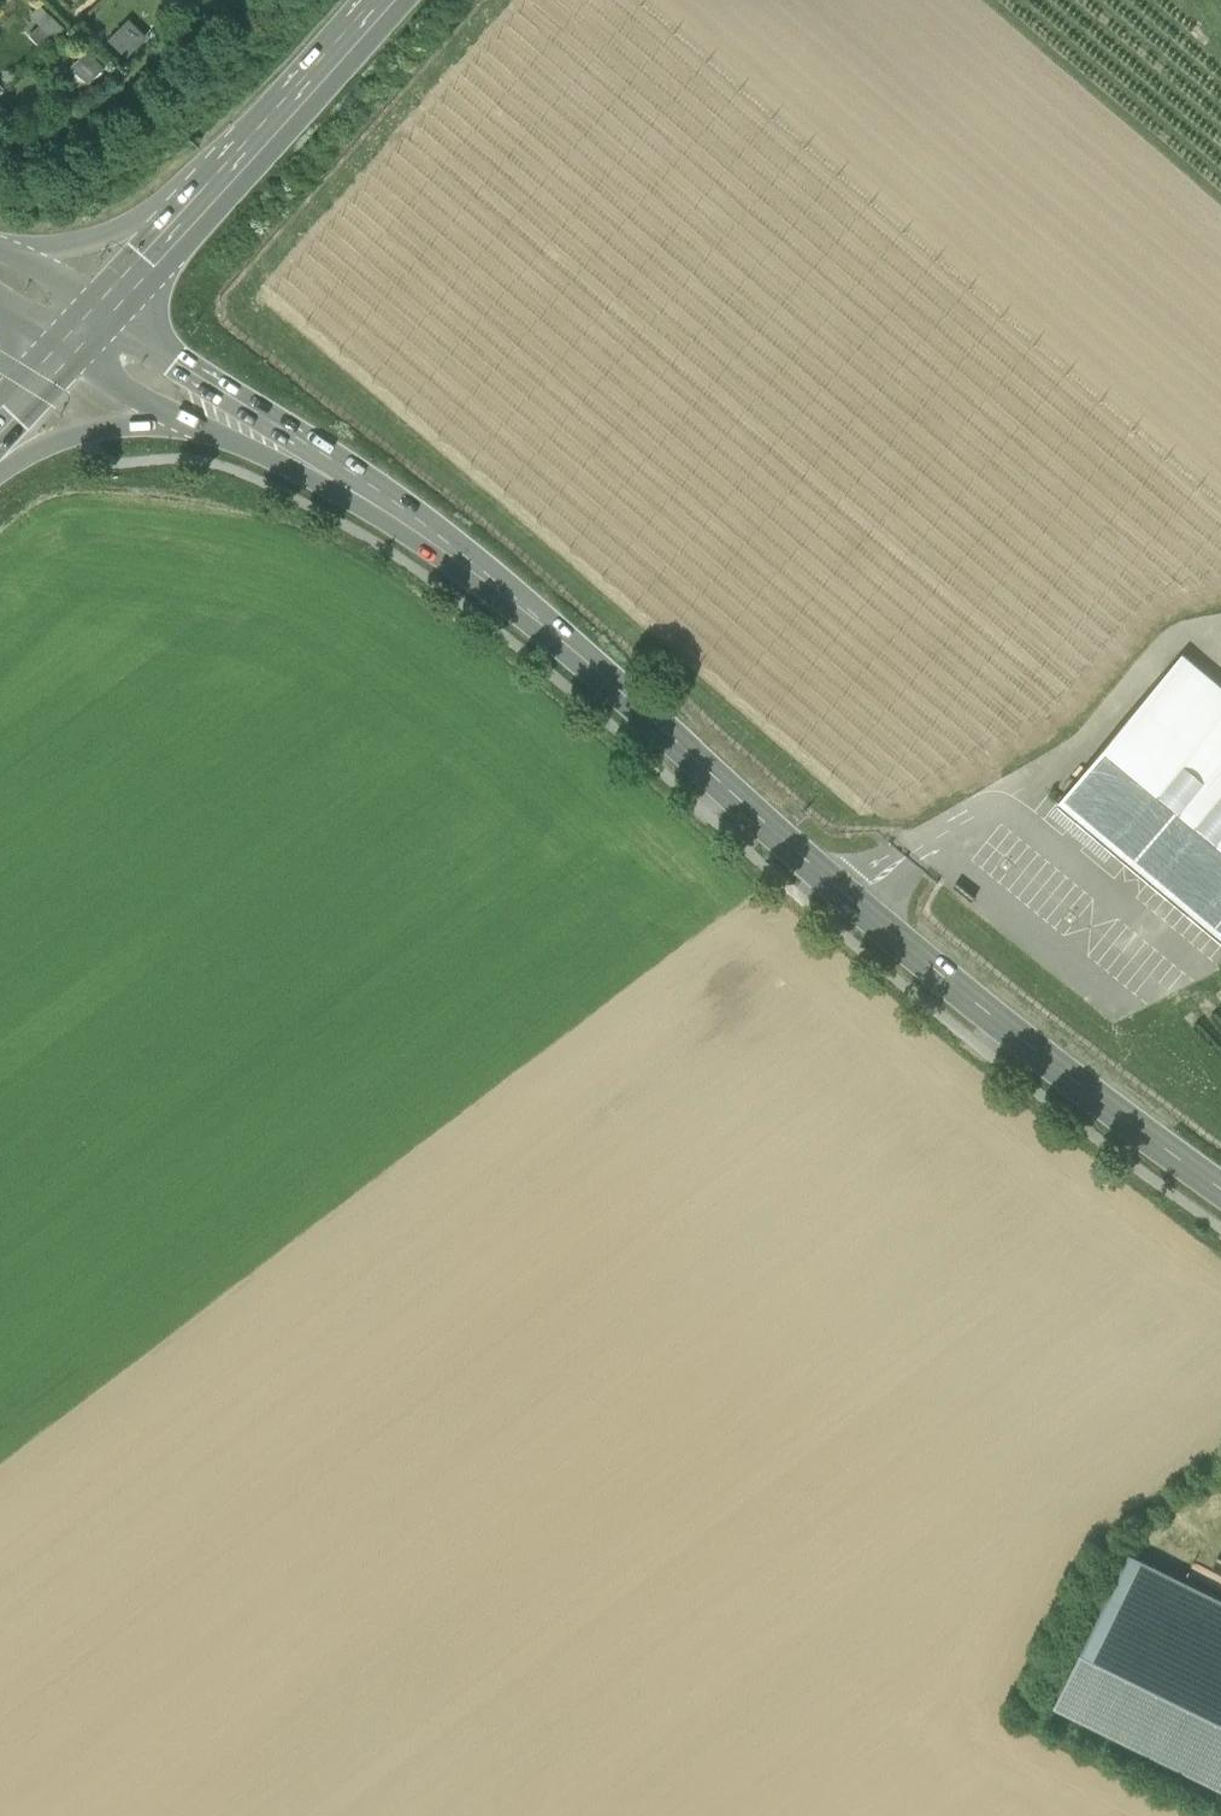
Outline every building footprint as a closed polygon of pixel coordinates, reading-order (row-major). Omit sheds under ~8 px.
[(26,16),(43,38),(60,26),(43,3),(26,16)] [(127,55),(148,34),(129,16),(109,37),(127,55)] [(1220,937),(1220,686),(1183,655),(1060,803),(1220,937)] [(1109,1596),(1220,1651),(1220,1598),(1130,1553),(1109,1596)] [(1109,1596),(1056,1705),(1220,1787),(1220,1651),(1109,1596)]
